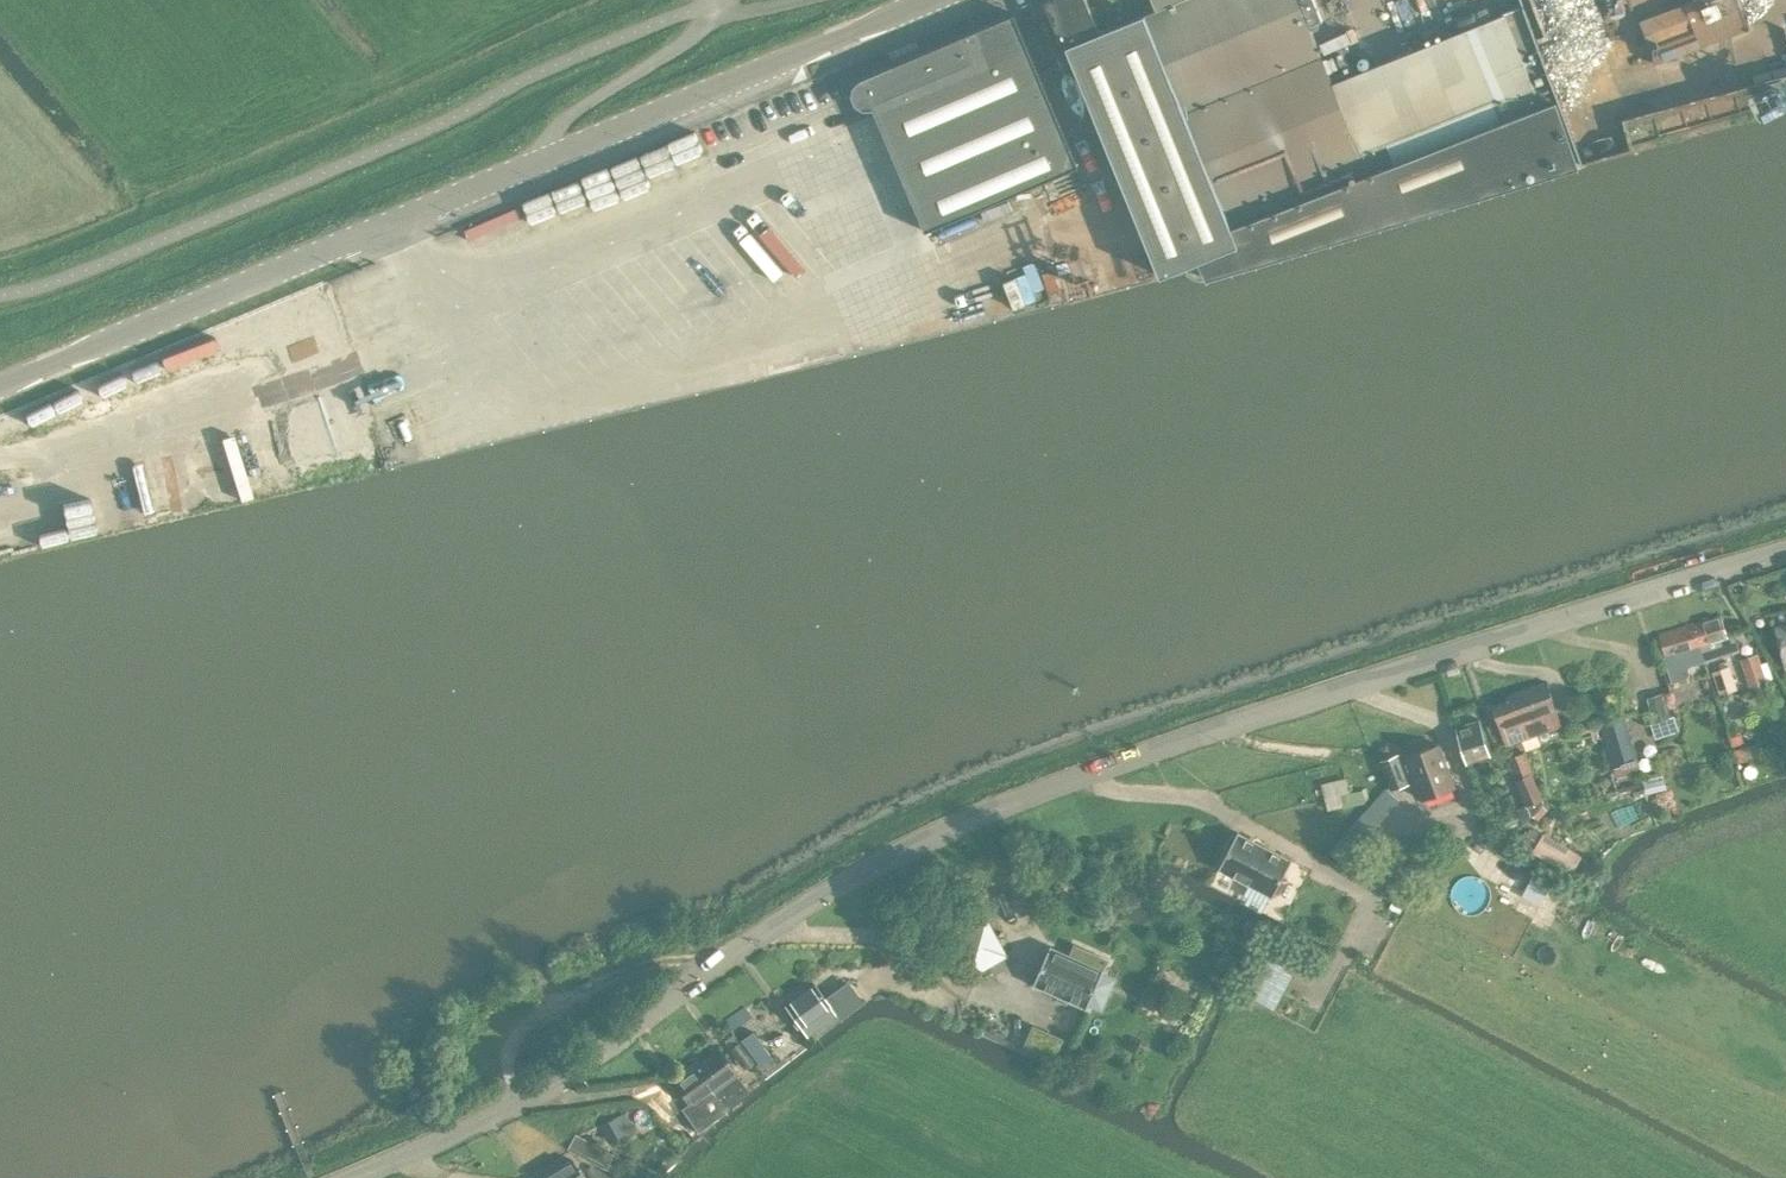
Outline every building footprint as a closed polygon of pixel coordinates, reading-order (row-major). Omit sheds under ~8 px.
[(1046,1),(1064,45),(1065,47),(1068,45),(1101,32),(1088,0),(1048,0),(1046,1)] [(1068,45),(1162,277),(1201,261),(1208,279),(1581,165),(1578,159),(1557,100),(1523,7),(1505,14),(1333,84),(1299,0),(1154,0),(1158,8),(1101,32),(1068,45)] [(1655,62),(1751,27),(1741,0),(1692,0),(1640,19),(1655,62)] [(875,108),(927,231),(1080,165),(1016,16),(894,65),(862,79),(855,85),(853,94),(857,103),(865,108),(875,108)] [(1694,622),(1706,661),(1741,650),(1734,633),(1727,635),(1720,614),(1694,622)] [(1659,632),(1670,671),(1673,682),(1687,678),(1690,673),(1689,667),(1706,661),(1694,622),(1659,632)] [(1777,628),(1785,663),(1785,626),(1777,628)] [(1740,659),(1749,686),(1753,685),(1756,694),(1767,690),(1764,682),(1768,680),(1758,652),(1740,659)] [(1738,688),(1730,664),(1712,670),(1720,695),(1738,688)] [(1507,743),(1535,733),(1562,724),(1547,680),(1508,694),(1510,699),(1494,704),(1507,743)] [(1670,718),(1662,692),(1648,696),(1656,722),(1670,718)] [(1614,766),(1638,759),(1624,713),(1600,720),(1614,766)] [(1457,726),(1467,759),(1490,752),(1479,718),(1457,726)] [(1593,718),(1576,724),(1580,734),(1590,730),(1594,739),(1600,737),(1593,718)] [(1751,773),(1742,746),(1739,746),(1736,736),(1725,740),(1738,778),(1751,773)] [(1407,757),(1422,798),(1456,785),(1441,744),(1407,757)] [(1392,788),(1406,783),(1410,781),(1400,753),(1381,759),(1392,788)] [(1525,753),(1511,759),(1519,776),(1532,771),(1525,753)] [(1517,779),(1528,803),(1516,809),(1522,824),(1533,814),(1537,818),(1547,809),(1543,805),(1544,803),(1543,797),(1532,773),(1517,779)] [(1344,807),(1366,801),(1363,788),(1350,791),(1346,777),(1321,783),(1327,808),(1343,804),(1344,807)] [(1582,855),(1544,832),(1543,833),(1531,826),(1523,840),(1534,848),(1533,851),(1571,874),(1582,855)] [(1230,847),(1220,867),(1274,896),(1276,892),(1279,894),(1285,882),(1282,880),(1293,860),(1238,832),(1236,835),(1233,834),(1227,846),(1230,847)] [(968,929),(951,939),(972,975),(989,965),(968,929)] [(1034,984),(1087,1007),(1109,957),(1075,942),(1071,952),(1052,944),(1034,984)] [(1300,964),(1268,947),(1243,993),(1274,1011),(1293,976),(1300,964)] [(813,982),(784,1003),(796,1019),(791,1022),(797,1029),(801,1026),(807,1034),(836,1013),(813,982)] [(1065,1036),(1034,1023),(1024,1046),(1055,1059),(1065,1036)] [(752,1030),(740,1039),(742,1042),(760,1066),(773,1057),(755,1033),(752,1030)] [(739,1041),(727,1051),(741,1070),(753,1061),(739,1041)] [(696,1065),(717,1097),(725,1108),(749,1090),(718,1048),(696,1065)] [(696,1113),(717,1097),(696,1065),(673,1081),(696,1113)] [(695,1123),(701,1130),(714,1119),(708,1112),(695,1123)] [(572,1158),(541,1176),(542,1177),(583,1177),(572,1158)]
